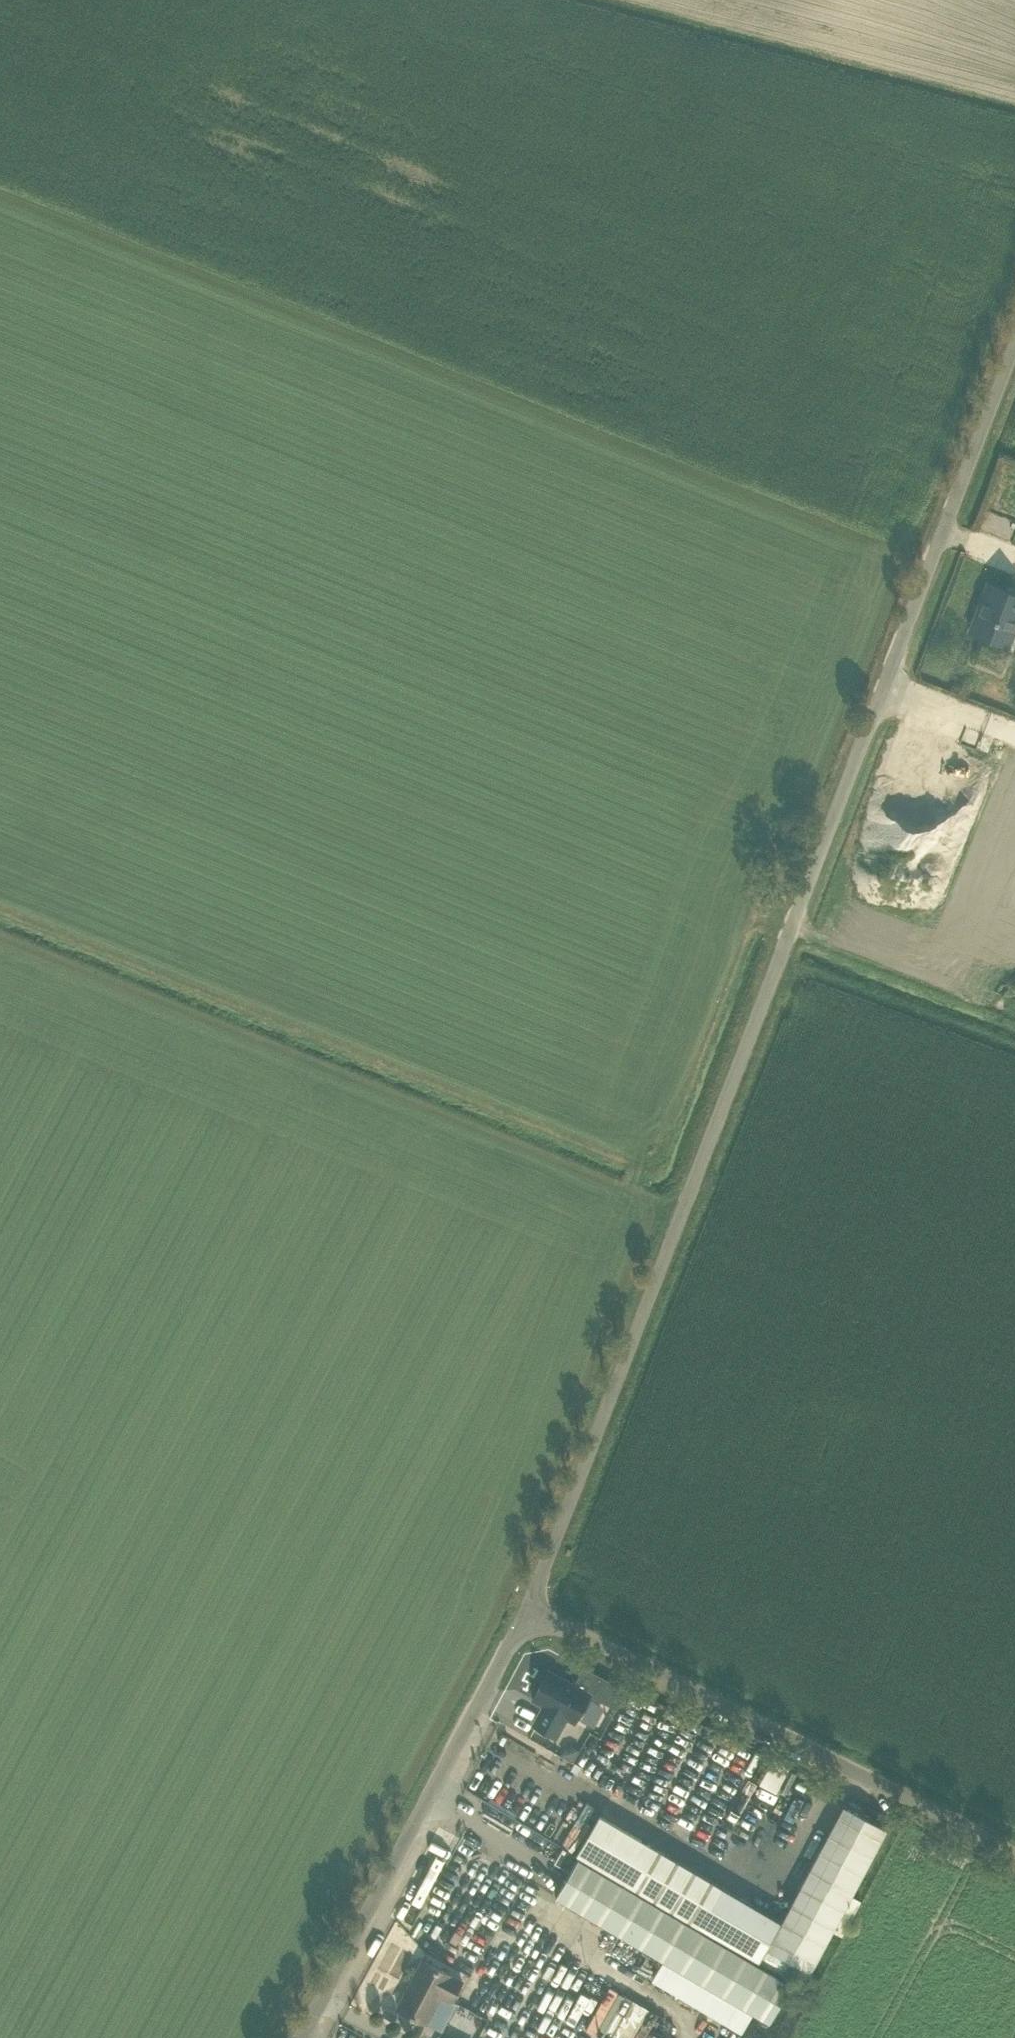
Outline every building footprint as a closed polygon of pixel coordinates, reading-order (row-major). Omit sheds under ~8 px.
[(969,631),(1003,644),(1013,618),(1014,619),(1014,593),(988,583),(969,631)] [(534,1724),(551,1734),(556,1736),(567,1717),(574,1721),(590,1693),(549,1670),(533,1699),(547,1706),(543,1713),(540,1712),(534,1724)] [(572,1760),(579,1749),(573,1745),(565,1746),(561,1753),(572,1760)] [(844,1805),(782,1921),(762,1958),(804,1982),(887,1828),(844,1805)] [(632,1882),(699,1923),(699,1922),(762,1958),(782,1921),(720,1886),(654,1846),(600,1813),(576,1852),(630,1885),(632,1882)] [(570,1871),(579,1856),(563,1847),(554,1862),(570,1871)] [(803,1985),(804,1982),(762,1958),(699,1922),(699,1923),(696,1928),(581,1860),(560,1896),(665,1957),(652,1979),(742,2032),(755,2010),(773,2020),(796,1981),(803,1985)] [(452,2000),(462,1980),(423,1959),(398,2007),(426,2022),(440,1994),(452,2000)] [(650,2002),(611,1988),(605,2007),(610,2009),(600,2037),(638,2037),(650,2002)]
